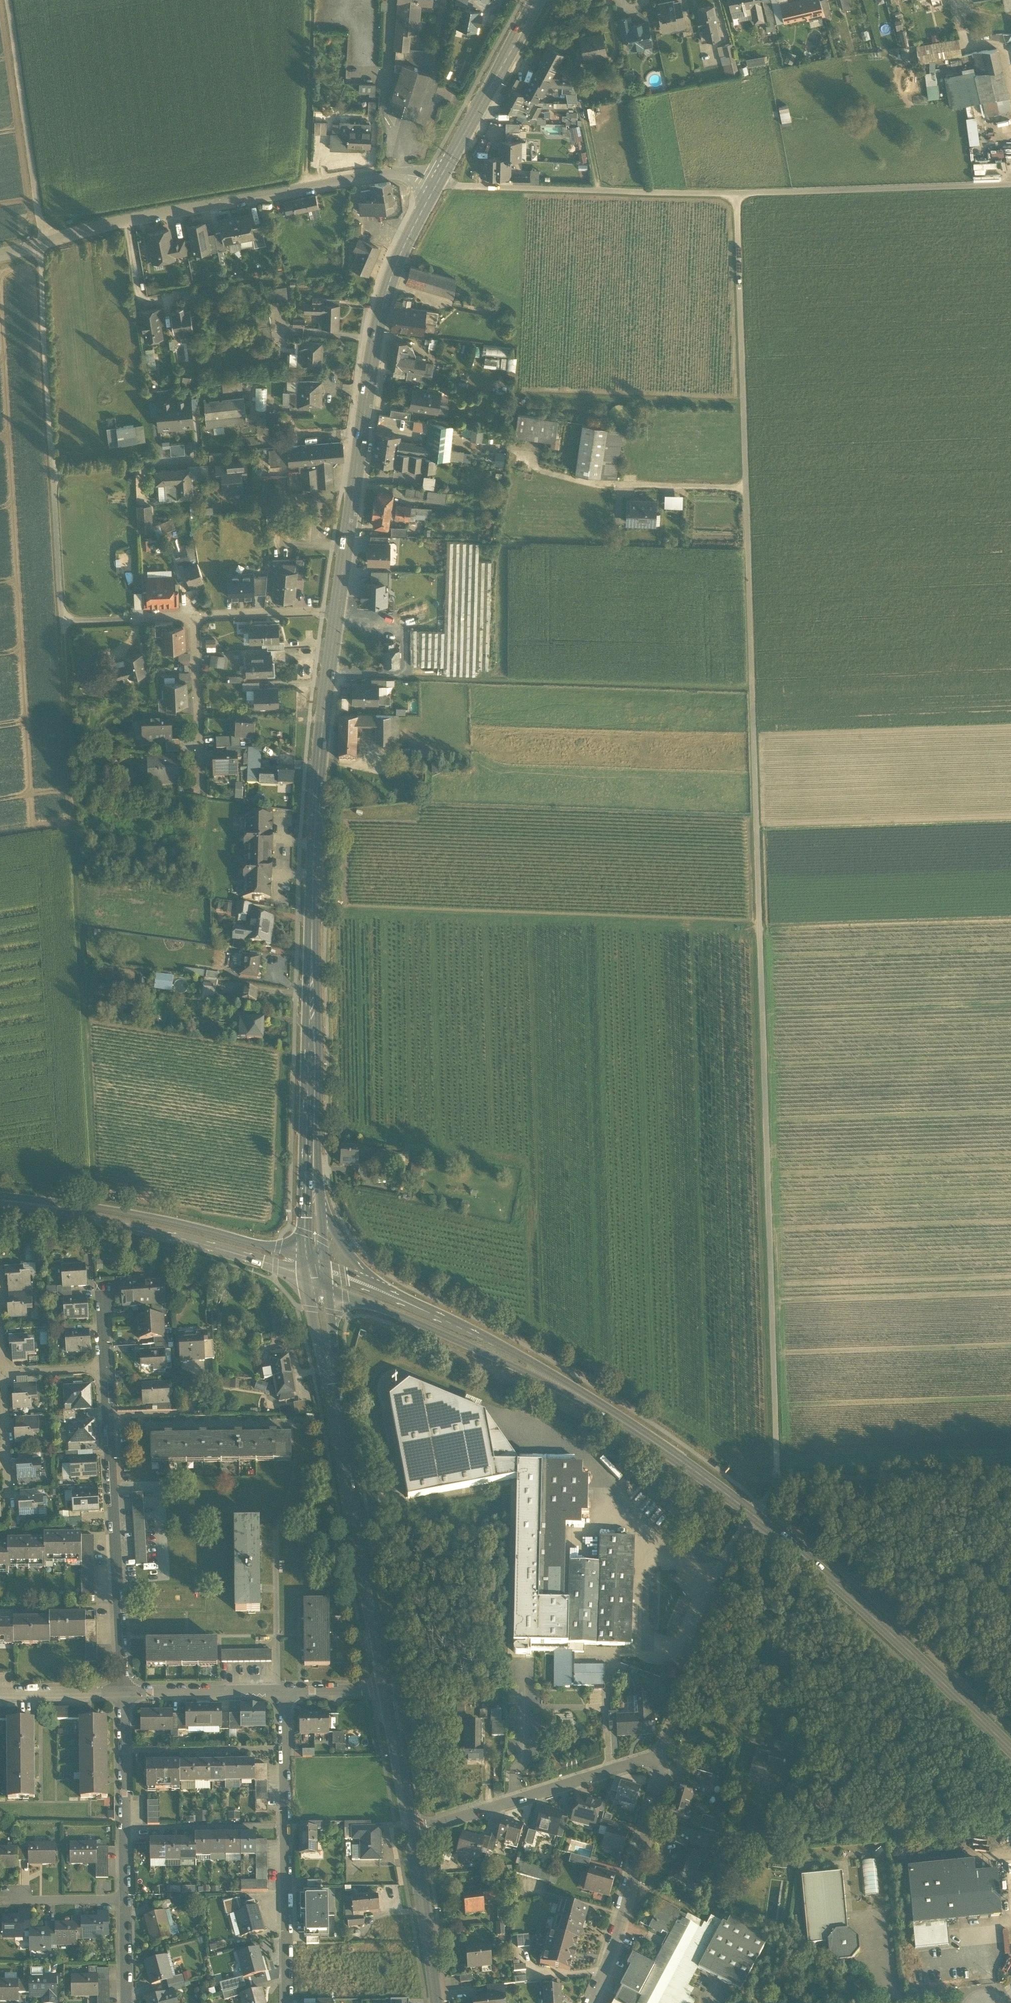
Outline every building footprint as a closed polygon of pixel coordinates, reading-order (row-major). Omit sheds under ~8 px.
[(407,0),(407,4),(405,33),(418,34),(419,25),(416,25),(418,4),(430,5),(430,0),(403,0),(407,0)] [(730,10),(740,8),(739,7),(751,5),(753,13),(754,22),(763,20),(760,3),(759,0),(728,0),(730,10)] [(775,24),(770,0),(763,0),(765,11),(765,13),(768,26),(775,25),(775,24)] [(775,24),(784,22),(781,8),(780,6),(778,0),(770,0),(775,24)] [(799,18),(806,16),(807,19),(809,19),(821,16),(824,15),(820,1),(820,0),(805,0),(795,2),(799,18)] [(824,15),(830,13),(825,0),(824,0),(820,1),(824,15)] [(850,0),(839,0),(842,11),(852,9),(850,0)] [(914,11),(922,9),(919,1),(919,0),(911,0),(914,11)] [(1005,10),(1010,8),(1010,0),(1003,0),(1005,10)] [(666,22),(667,30),(678,28),(678,29),(682,29),(686,28),(683,11),(682,8),(681,8),(680,2),(659,6),(661,15),(658,15),(660,23),(666,22)] [(795,2),(788,4),(780,6),(781,8),(784,22),(796,19),(799,18),(795,2)] [(396,70),(400,72),(402,64),(404,64),(403,50),(404,45),(405,33),(407,4),(400,3),(396,70)] [(697,18),(701,41),(720,37),(714,5),(698,8),(700,18),(697,18)] [(732,17),(753,13),(751,5),(739,7),(740,8),(730,10),(732,17)] [(456,27),(477,31),(478,24),(479,24),(481,14),(480,14),(480,12),(463,9),(461,17),(459,16),(456,27)] [(682,29),(684,37),(694,35),(689,10),(683,11),(686,28),(682,29)] [(618,19),(621,36),(628,35),(626,27),(632,26),(630,16),(618,19)] [(823,23),(821,16),(809,19),(811,26),(823,23)] [(894,20),(897,30),(903,28),(900,19),(894,20)] [(631,48),(633,50),(641,48),(643,46),(651,44),(647,23),(640,24),(640,23),(633,24),(634,25),(632,26),(626,27),(628,35),(630,48),(631,48)] [(931,34),(932,41),(939,40),(938,33),(931,34)] [(997,41),(1005,43),(1002,33),(990,34),(991,40),(997,41)] [(584,58),(584,59),(594,57),(593,55),(605,53),(605,54),(606,54),(602,34),(595,36),(595,37),(581,40),(581,39),(580,39),(582,47),(584,58)] [(958,39),(947,41),(949,58),(962,56),(958,39)] [(916,46),(918,64),(931,62),(935,61),(949,58),(947,41),(916,46)] [(717,47),(720,57),(734,54),(731,43),(717,47)] [(545,56),(536,72),(550,79),(550,80),(563,54),(549,47),(544,55),(545,56)] [(575,48),(578,60),(584,58),(582,47),(575,48)] [(977,67),(978,74),(987,72),(1001,70),(997,49),(973,52),(973,53),(976,67),(977,67)] [(788,51),(784,61),(792,64),(796,54),(788,51)] [(738,70),(734,54),(720,57),(725,77),(737,74),(736,70),(738,70)] [(763,57),(747,60),(748,67),(764,63),(763,57)] [(402,64),(400,72),(402,72),(397,89),(398,90),(395,102),(391,100),(388,108),(413,116),(422,89),(426,90),(430,75),(417,71),(418,69),(404,64),(402,64)] [(739,68),(741,75),(748,73),(746,66),(739,68)] [(962,73),(973,70),(974,75),(975,75),(973,66),(961,69),(962,73)] [(944,76),(945,80),(974,75),(973,70),(962,73),(944,76)] [(980,102),(984,101),(1007,97),(1008,96),(1001,70),(987,72),(978,74),(975,75),(974,75),(980,102)] [(391,100),(395,102),(398,90),(397,89),(402,72),(400,72),(391,100)] [(536,72),(524,95),(524,96),(528,98),(535,102),(539,94),(542,96),(547,87),(546,86),(550,79),(536,72)] [(924,73),(927,86),(930,85),(929,81),(937,79),(935,73),(934,73),(930,72),(924,73)] [(965,104),(980,102),(974,75),(945,80),(950,107),(965,104)] [(521,92),(525,81),(514,77),(510,88),(521,92)] [(358,92),(375,92),(375,83),(358,82),(358,92)] [(940,98),(937,83),(930,85),(933,99),(940,98)] [(521,103),(524,96),(524,95),(510,88),(500,106),(515,114),(516,112),(521,103)] [(530,108),(531,109),(535,102),(528,98),(524,96),(521,103),(530,108)] [(1010,111),(1007,97),(984,101),(986,115),(1010,111)] [(525,117),(530,108),(521,103),(516,112),(518,114),(525,117)] [(779,106),(780,124),(790,123),(788,106),(779,106)] [(525,117),(537,117),(537,116),(541,109),(531,109),(530,108),(525,117)] [(566,112),(566,115),(566,120),(566,125),(577,125),(577,120),(577,113),(566,112)] [(525,117),(518,114),(516,118),(522,122),(525,117)] [(966,117),(969,144),(979,143),(976,116),(966,117)] [(313,133),(325,134),(326,122),(314,121),(313,133)] [(340,124),(339,134),(347,135),(347,130),(348,130),(348,124),(348,122),(340,122),(340,124)] [(506,132),(519,132),(519,123),(506,123),(506,132)] [(562,124),(549,124),(549,137),(563,136),(562,124)] [(569,127),(572,142),(582,140),(579,125),(569,127)] [(370,131),(348,130),(347,130),(347,135),(347,146),(370,147),(370,131)] [(347,146),(347,135),(339,134),(332,134),(330,134),(330,145),(340,146),(340,150),(347,150),(347,146)] [(511,159),(520,159),(520,141),(500,141),(500,152),(500,158),(511,159)] [(510,165),(511,159),(500,158),(485,158),(485,166),(482,166),(482,176),(489,177),(491,179),(496,179),(499,177),(510,177),(510,165)] [(530,169),(530,183),(539,183),(539,169),(530,169)] [(372,199),(372,200),(392,197),(390,182),(383,183),(375,184),(370,185),(371,190),(372,199)] [(358,192),(359,201),(372,199),(371,190),(358,192)] [(292,200),(294,213),(309,210),(319,208),(316,195),(292,200)] [(394,209),(392,197),(372,200),(374,212),(394,209)] [(361,214),(374,212),(372,200),(372,199),(359,201),(361,214)] [(284,202),(287,215),(294,213),(292,200),(284,202)] [(321,217),(319,208),(309,210),(311,219),(321,217)] [(249,215),(235,218),(239,240),(253,237),(251,228),(249,215)] [(225,242),(239,240),(235,218),(221,220),(223,232),(225,243),(225,242)] [(189,226),(193,251),(209,248),(207,235),(204,223),(189,226)] [(253,237),(255,247),(266,245),(262,226),(251,228),(253,237)] [(151,250),(154,262),(164,260),(163,257),(173,255),(171,242),(169,230),(148,234),(150,245),(149,246),(148,248),(149,250),(151,250)] [(223,232),(215,233),(218,251),(226,249),(225,242),(225,243),(223,232)] [(209,253),(218,251),(215,233),(207,235),(209,248),(209,253)] [(173,255),(173,256),(188,253),(185,239),(171,242),(173,255)] [(354,268),(368,274),(373,263),(372,263),(379,248),(359,239),(355,249),(360,251),(357,258),(358,258),(354,268)] [(209,248),(193,251),(195,258),(210,255),(209,253),(209,248)] [(164,260),(154,262),(155,269),(165,267),(164,260)] [(454,295),(456,279),(410,266),(406,280),(454,295)] [(296,278),(297,285),(307,284),(306,276),(296,278)] [(471,281),(456,279),(454,295),(469,297),(471,281)] [(454,295),(406,280),(405,283),(453,298),(454,295)] [(260,292),(258,281),(239,284),(241,295),(260,292)] [(266,288),(268,302),(287,300),(286,286),(266,288)] [(182,289),(184,301),(195,299),(194,287),(190,288),(182,289)] [(323,297),(323,304),(339,305),(340,296),(324,296),(323,297)] [(396,301),(395,306),(410,308),(412,300),(403,299),(403,302),(396,301)] [(312,304),(309,304),(309,312),(323,313),(323,304),(312,304)] [(323,328),(339,328),(339,305),(323,304),(323,313),(323,328)] [(180,332),(181,335),(188,334),(187,331),(194,330),(191,310),(184,311),(183,306),(176,307),(177,312),(171,313),(174,333),(180,332)] [(391,330),(407,332),(410,308),(395,306),(391,330)] [(410,308),(407,332),(423,334),(425,323),(425,318),(437,320),(438,312),(410,308)] [(141,312),(145,337),(150,336),(152,338),(152,339),(162,337),(160,325),(158,309),(141,312)] [(255,313),(257,326),(270,324),(268,310),(255,313)] [(273,338),(270,324),(257,326),(259,340),(273,338)] [(299,341),(299,348),(304,349),(303,366),(321,367),(322,342),(299,341)] [(423,372),(425,363),(415,361),(415,358),(416,355),(411,346),(406,343),(392,341),(388,366),(394,367),(408,369),(423,372)] [(515,348),(483,344),(482,354),(508,357),(514,357),(515,348)] [(148,369),(156,368),(153,348),(145,349),(148,369)] [(298,365),(303,366),(304,349),(299,348),(299,353),(292,352),(290,354),(289,365),(298,365)] [(211,372),(217,373),(222,369),(225,364),(223,358),(218,353),(212,353),(207,356),(204,362),(206,368),(211,372)] [(516,358),(514,357),(508,357),(506,369),(515,370),(516,358)] [(497,360),(485,359),(484,367),(496,368),(497,360)] [(407,380),(424,383),(426,377),(431,377),(433,364),(425,363),(423,372),(408,369),(407,379),(407,380)] [(408,369),(394,367),(393,376),(407,379),(408,369)] [(298,391),(298,381),(287,380),(287,391),(284,391),(284,394),(288,394),(290,393),(290,391),(298,391)] [(222,383),(223,390),(242,388),(241,381),(222,383)] [(298,381),(298,391),(298,405),(321,405),(321,395),(319,395),(319,381),(298,381)] [(511,386),(497,384),(495,392),(510,394),(511,386)] [(411,407),(437,411),(438,402),(440,392),(413,388),(411,407)] [(284,405),(298,405),(298,391),(290,391),(290,393),(288,394),(284,394),(284,405)] [(197,397),(190,398),(191,411),(198,411),(197,397)] [(190,398),(174,399),(176,427),(193,425),(191,411),(190,398)] [(204,402),(205,418),(242,414),(245,414),(244,398),(204,402)] [(159,428),(176,427),(174,399),(157,401),(158,415),(159,428)] [(150,401),(151,415),(158,415),(157,401),(150,401)] [(449,404),(438,402),(437,411),(448,413),(449,404)] [(630,408),(623,404),(616,405),(610,410),(608,418),(611,425),(618,428),(626,428),(631,422),(633,415),(630,408)] [(389,416),(410,419),(411,412),(391,408),(389,416)] [(268,416),(269,426),(277,424),(274,411),(270,412),(268,416)] [(205,418),(206,427),(214,426),(224,425),(237,424),(246,423),(245,418),(243,418),(242,414),(205,418)] [(515,435),(555,441),(558,420),(518,414),(515,435)] [(414,429),(429,431),(430,422),(415,420),(414,429)] [(428,439),(450,442),(452,425),(430,422),(429,431),(428,439)] [(140,423),(133,424),(136,441),(143,440),(140,423)] [(575,473),(600,477),(607,427),(582,423),(575,473)] [(135,441),(136,441),(133,424),(107,428),(110,445),(118,444),(135,441)] [(225,432),(224,425),(214,426),(214,433),(225,432)] [(471,428),(463,427),(462,435),(470,436),(471,428)] [(623,430),(607,427),(600,477),(616,479),(623,430)] [(483,431),(471,430),(470,441),(481,443),(483,431)] [(376,433),(373,448),(398,452),(399,441),(400,437),(376,433)] [(280,434),(279,447),(297,446),(297,434),(280,434)] [(186,439),(177,440),(179,455),(187,454),(186,446),(186,439)] [(449,460),(449,459),(450,450),(450,442),(428,439),(427,447),(426,456),(425,457),(437,458),(449,460)] [(171,456),(179,455),(177,440),(169,441),(170,447),(171,456)] [(398,452),(418,455),(419,446),(417,446),(417,445),(415,445),(415,443),(399,441),(398,452)] [(306,469),(316,468),(316,462),(332,460),(337,460),(343,459),(342,443),(288,448),(289,464),(298,463),(305,463),(306,469)] [(427,447),(419,446),(418,455),(426,456),(427,447)] [(269,450),(270,466),(289,464),(288,448),(269,450)] [(395,466),(396,463),(398,452),(373,448),(371,462),(395,466)] [(464,452),(450,450),(449,459),(462,461),(464,452)] [(505,452),(495,451),(494,464),(504,465),(505,452)] [(209,453),(210,464),(216,464),(222,463),(221,452),(209,453)] [(418,455),(398,452),(396,463),(434,468),(435,459),(437,460),(437,458),(425,457),(426,456),(418,455)] [(472,453),(464,452),(462,461),(470,462),(472,453)] [(334,485),(333,465),(332,460),(316,462),(316,468),(317,486),(334,485)] [(223,483),(224,491),(243,489),(241,474),(246,474),(245,461),(222,463),(216,464),(217,473),(222,473),(223,483)] [(208,463),(200,464),(201,475),(209,475),(208,463)] [(302,471),(303,488),(317,486),(316,468),(306,469),(305,463),(298,463),(299,471),(302,471)] [(434,471),(434,468),(396,463),(395,466),(434,471)] [(201,476),(201,475),(200,464),(189,465),(189,469),(190,477),(201,476)] [(189,469),(170,470),(171,483),(177,483),(178,497),(189,496),(188,477),(190,477),(189,469)] [(165,483),(171,483),(170,470),(155,471),(156,484),(158,484),(165,483)] [(425,477),(423,488),(433,490),(435,478),(425,477)] [(158,484),(159,498),(166,498),(165,483),(158,484)] [(166,498),(178,497),(177,483),(171,483),(165,483),(166,498)] [(407,497),(426,499),(427,490),(408,488),(407,497)] [(374,501),(373,508),(396,512),(396,508),(391,508),(393,494),(379,492),(377,501),(374,501)] [(447,504),(456,505),(457,497),(448,496),(447,504)] [(662,507),(678,508),(678,497),(663,497),(662,507)] [(645,524),(655,525),(655,501),(627,500),(627,521),(645,521),(645,524)] [(396,508),(396,512),(410,514),(411,507),(397,505),(396,508)] [(395,515),(396,512),(373,508),(372,516),(375,516),(373,526),(388,528),(390,514),(395,515)] [(152,530),(151,512),(137,513),(138,531),(152,530)] [(409,520),(410,514),(396,512),(395,515),(395,518),(409,520)] [(426,526),(437,527),(438,519),(426,519),(426,526)] [(391,536),(407,537),(408,528),(392,527),(391,536)] [(186,546),(190,558),(196,557),(193,543),(186,546)] [(368,564),(385,564),(386,556),(389,556),(390,544),(388,543),(370,543),(369,543),(368,564)] [(476,676),(476,671),(479,562),(480,543),(447,543),(444,633),(443,667),(443,675),(476,676)] [(184,566),(190,585),(203,581),(197,562),(192,564),(184,566)] [(491,562),(479,562),(476,671),(488,671),(491,562)] [(148,579),(160,579),(159,570),(147,570),(148,579)] [(171,570),(159,570),(160,579),(172,578),(171,570)] [(273,599),(294,600),(295,578),(295,572),(275,571),(273,599)] [(389,571),(371,571),(371,583),(384,583),(384,584),(389,584),(389,571)] [(230,598),(254,598),(254,595),(253,577),(253,574),(229,575),(230,598)] [(267,576),(253,577),(254,595),(265,594),(267,576)] [(172,578),(160,579),(161,603),(166,603),(167,604),(172,604),(172,591),(172,578)] [(155,603),(161,603),(160,579),(148,579),(148,592),(149,592),(149,605),(154,604),(155,603)] [(371,583),(364,583),(364,589),(364,597),(364,604),(386,604),(387,591),(384,590),(384,584),(384,583),(371,583)] [(398,608),(400,620),(425,616),(423,603),(398,608)] [(155,623),(156,635),(163,635),(162,629),(173,629),(173,622),(155,623)] [(250,631),(251,643),(267,642),(278,642),(278,641),(278,623),(250,624),(250,631)] [(163,635),(163,649),(184,649),(183,628),(173,629),(162,629),(163,635)] [(444,633),(417,632),(418,666),(443,667),(444,633)] [(205,639),(206,647),(216,646),(216,638),(205,639)] [(267,649),(271,649),(284,649),(284,641),(278,641),(278,642),(267,642),(267,649)] [(285,649),(284,649),(271,649),(271,655),(272,655),(272,661),(286,661),(285,649)] [(384,649),(384,667),(400,666),(399,649),(394,649),(384,649)] [(226,656),(211,654),(209,665),(224,667),(226,656)] [(129,676),(130,676),(146,673),(142,655),(125,659),(127,665),(129,676)] [(246,674),(246,675),(267,675),(267,669),(272,669),(272,661),(272,655),(271,655),(245,656),(246,666),(248,666),(248,674),(246,674)] [(127,665),(115,668),(118,679),(129,676),(127,665)] [(109,682),(118,679),(115,668),(106,671),(109,682)] [(165,698),(165,704),(176,704),(186,703),(186,683),(175,683),(165,684),(165,698)] [(362,702),(374,703),(374,694),(378,694),(378,685),(371,685),(353,684),(353,699),(363,700),(362,702)] [(378,685),(378,694),(386,694),(386,686),(378,685)] [(256,705),(256,707),(278,706),(277,687),(259,688),(255,688),(255,697),(258,697),(259,705),(256,705)] [(386,694),(378,694),(374,694),(374,703),(385,703),(386,694)] [(159,710),(176,712),(176,704),(165,704),(165,698),(158,699),(159,710)] [(340,715),(340,731),(347,731),(356,732),(356,723),(357,715),(340,715)] [(373,715),(357,715),(356,723),(373,724),(373,715)] [(390,741),(390,737),(390,716),(376,716),(376,724),(376,741),(390,741)] [(240,740),(254,741),(255,723),(247,722),(247,719),(236,719),(235,739),(234,740),(240,740)] [(142,733),(142,743),(165,742),(172,742),(171,729),(167,729),(167,723),(143,724),(144,733),(142,733)] [(355,760),(356,740),(347,740),(347,731),(340,731),(339,760),(355,760)] [(356,732),(347,731),(347,740),(356,740),(356,732)] [(216,750),(226,749),(231,749),(231,739),(216,740),(216,750)] [(235,739),(231,739),(231,749),(241,749),(240,740),(234,740),(235,739)] [(165,742),(166,754),(182,754),(181,741),(172,742),(165,742)] [(248,749),(248,758),(261,759),(261,748),(248,749)] [(241,749),(231,749),(226,749),(227,757),(236,756),(237,760),(241,760),(241,749)] [(213,757),(214,777),(237,776),(237,760),(236,756),(227,757),(213,757)] [(150,761),(152,784),(177,782),(176,759),(150,761)] [(247,779),(260,780),(260,773),(260,766),(248,765),(247,779)] [(278,784),(294,785),(294,778),(295,769),(278,769),(278,777),(278,784)] [(268,773),(260,773),(260,780),(260,783),(278,784),(278,777),(267,776),(268,773)] [(261,792),(250,800),(256,807),(267,799),(261,792)] [(255,900),(260,900),(262,898),(270,898),(272,817),(264,816),(262,814),(257,814),(255,816),(245,816),(245,817),(249,817),(249,834),(245,834),(244,848),(248,848),(248,856),(244,856),(244,858),(248,858),(248,866),(244,866),(244,880),(248,880),(247,897),(243,897),(243,898),(253,898),(255,900)] [(224,903),(223,913),(231,914),(233,904),(224,903)] [(236,915),(249,917),(251,905),(238,903),(236,915)] [(263,946),(266,947),(269,944),(269,941),(267,940),(268,932),(271,931),(271,928),(268,926),(269,918),(252,916),(250,934),(245,931),(238,930),(236,940),(262,943),(263,946)] [(241,964),(242,957),(234,956),(233,963),(241,964)] [(240,976),(257,979),(260,959),(242,957),(241,964),(240,976)] [(183,975),(204,978),(204,971),(184,968),(183,975)] [(156,974),(154,990),(172,992),(174,977),(156,974)] [(204,978),(203,987),(216,989),(217,980),(206,978),(204,978)] [(214,1002),(216,989),(203,987),(201,1000),(214,1002)] [(240,1000),(255,1003),(257,992),(236,988),(235,997),(240,998),(240,1000)] [(220,1011),(233,1013),(234,1005),(221,1003),(220,1011)] [(148,1025),(155,1027),(156,1022),(159,1022),(161,1013),(151,1011),(148,1025)] [(241,1028),(241,1034),(242,1034),(242,1039),(247,1039),(247,1040),(262,1040),(263,1021),(256,1021),(256,1018),(249,1018),(249,1021),(247,1021),(247,1022),(247,1028),(241,1028)] [(342,1164),(358,1165),(358,1158),(359,1150),(359,1149),(349,1148),(343,1148),(342,1164)] [(359,1150),(358,1158),(369,1158),(370,1158),(371,1151),(359,1150)] [(369,1166),(379,1167),(380,1151),(371,1151),(370,1158),(369,1158),(369,1166)] [(390,1152),(380,1151),(379,1167),(391,1167),(392,1153),(390,1153),(390,1152)] [(369,1166),(369,1158),(358,1158),(358,1165),(369,1166)] [(64,1287),(64,1288),(72,1287),(86,1287),(85,1266),(66,1267),(67,1276),(64,1276),(64,1287)] [(9,1278),(9,1287),(11,1287),(31,1286),(30,1274),(22,1275),(22,1268),(5,1269),(6,1278),(9,1278)] [(129,1284),(129,1285),(133,1285),(138,1285),(138,1284),(143,1283),(143,1276),(128,1277),(129,1284)] [(133,1293),(133,1290),(123,1291),(124,1307),(138,1306),(152,1305),(162,1304),(161,1295),(165,1295),(164,1282),(143,1283),(138,1284),(138,1285),(138,1293),(133,1293)] [(7,1307),(8,1316),(25,1316),(24,1309),(32,1309),(32,1297),(24,1298),(11,1298),(9,1299),(10,1307),(7,1307)] [(68,1311),(69,1320),(88,1319),(87,1299),(65,1300),(66,1311),(68,1311)] [(138,1318),(139,1340),(154,1339),(164,1338),(162,1317),(152,1317),(138,1318)] [(70,1343),(70,1353),(90,1352),(89,1331),(67,1332),(67,1343),(70,1343)] [(179,1335),(181,1363),(204,1361),(204,1360),(203,1343),(207,1343),(207,1342),(207,1333),(179,1335)] [(13,1348),(14,1356),(15,1356),(28,1355),(35,1355),(35,1344),(27,1344),(27,1338),(10,1338),(10,1348),(13,1348)] [(203,1343),(204,1360),(214,1360),(213,1342),(207,1342),(207,1343),(203,1343)] [(154,1368),(154,1372),(166,1371),(166,1369),(165,1351),(165,1350),(156,1351),(140,1352),(141,1369),(154,1368)] [(272,1368),(273,1378),(292,1375),(288,1356),(287,1356),(286,1351),(271,1354),(271,1359),(270,1359),(272,1368)] [(272,1368),(263,1370),(264,1380),(273,1378),(272,1368)] [(295,1394),(292,1375),(273,1378),(277,1397),(278,1397),(279,1401),(294,1399),(293,1394),(295,1394)] [(226,1379),(225,1388),(239,1389),(239,1380),(226,1379)] [(268,1384),(258,1380),(254,1389),(265,1393),(268,1384)] [(408,1498),(517,1478),(517,1463),(494,1463),(485,1414),(479,1411),(463,1405),(409,1382),(390,1398),(408,1498)] [(142,1393),(143,1405),(156,1404),(169,1403),(168,1383),(142,1385),(142,1386),(144,1386),(144,1393),(142,1393)] [(73,1402),(73,1410),(76,1410),(93,1409),(92,1386),(65,1387),(65,1403),(73,1402)] [(14,1399),(14,1408),(31,1407),(30,1400),(38,1400),(37,1389),(30,1389),(17,1390),(15,1390),(16,1398),(14,1399)] [(466,1397),(463,1405),(479,1411),(482,1404),(466,1397)] [(304,1402),(294,1404),(296,1415),(306,1414),(304,1402)] [(156,1404),(157,1411),(171,1411),(170,1403),(169,1403),(156,1404)] [(279,1409),(281,1415),(291,1413),(290,1407),(279,1409)] [(520,1463),(485,1414),(494,1463),(517,1463),(520,1463)] [(68,1422),(69,1443),(95,1441),(94,1420),(76,1421),(76,1422),(68,1422)] [(15,1433),(15,1442),(33,1441),(32,1434),(40,1434),(40,1423),(19,1424),(18,1424),(18,1433),(15,1433)] [(235,1438),(221,1438),(221,1460),(291,1459),(291,1437),(276,1437),(276,1434),(270,1434),(270,1437),(241,1438),(241,1435),(235,1435),(235,1438)] [(152,1461),(221,1460),(221,1438),(206,1438),(206,1435),(200,1435),(200,1438),(172,1438),(172,1435),(166,1435),(166,1438),(151,1439),(152,1461)] [(70,1459),(71,1479),(98,1477),(96,1456),(93,1456),(78,1457),(70,1458),(70,1459)] [(17,1469),(17,1479),(35,1478),(34,1471),(42,1471),(42,1460),(34,1460),(21,1461),(19,1461),(19,1469),(17,1469)] [(513,1643),(525,1644),(531,1644),(568,1645),(568,1644),(569,1614),(560,1613),(560,1601),(557,1601),(539,1601),(541,1464),(520,1463),(517,1463),(517,1478),(513,1643)] [(541,1463),(541,1464),(539,1601),(557,1601),(559,1525),(565,1525),(581,1525),(581,1513),(582,1477),(582,1464),(541,1463)] [(153,1479),(152,1464),(134,1465),(134,1480),(153,1479)] [(72,1492),(73,1512),(81,1512),(99,1511),(97,1491),(72,1492)] [(19,1506),(20,1516),(37,1515),(36,1508),(44,1508),(43,1496),(37,1497),(23,1498),(22,1498),(22,1506),(19,1506)] [(235,1612),(259,1612),(259,1522),(234,1522),(235,1612)] [(46,1536),(46,1541),(46,1561),(82,1561),(82,1536),(67,1536),(67,1535),(60,1535),(60,1536),(46,1536)] [(82,1561),(82,1597),(94,1596),(95,1536),(82,1536),(82,1561)] [(599,1563),(596,1645),(625,1646),(629,1538),(600,1537),(599,1563)] [(635,1538),(629,1538),(625,1646),(631,1646),(635,1538)] [(46,1566),(46,1561),(46,1541),(31,1541),(31,1540),(24,1540),(24,1541),(9,1541),(9,1546),(9,1566),(46,1566)] [(699,1551),(704,1553),(709,1543),(704,1541),(699,1551)] [(9,1566),(9,1546),(0,1546),(0,1571),(9,1571),(9,1566)] [(596,1645),(599,1563),(571,1562),(569,1601),(569,1614),(568,1644),(584,1644),(584,1645),(596,1645)] [(304,1665),(326,1665),(326,1601),(304,1601),(304,1634),(304,1640),(304,1665)] [(560,1601),(560,1613),(569,1614),(569,1601),(563,1601),(560,1601)] [(50,1614),(50,1618),(50,1640),(86,1640),(86,1639),(86,1633),(86,1627),(86,1622),(86,1621),(86,1614),(50,1614)] [(14,1619),(14,1623),(14,1645),(50,1644),(50,1640),(50,1618),(14,1619)] [(86,1645),(86,1663),(97,1663),(97,1645),(97,1622),(86,1622),(86,1627),(86,1633),(86,1639),(86,1640),(86,1645)] [(14,1645),(14,1623),(0,1623),(0,1642),(3,1642),(3,1645),(14,1645)] [(146,1664),(217,1663),(217,1641),(146,1641),(146,1664)] [(531,1648),(531,1644),(525,1644),(525,1646),(518,1645),(516,1646),(514,1648),(514,1651),(515,1653),(517,1654),(531,1654),(531,1652),(531,1648)] [(584,1653),(584,1645),(584,1644),(568,1644),(568,1645),(568,1649),(567,1652),(584,1653)] [(594,1690),(599,1690),(599,1686),(604,1686),(604,1666),(574,1666),(574,1654),(557,1654),(557,1688),(570,1688),(570,1685),(573,1685),(573,1686),(594,1686),(594,1690)] [(637,1696),(650,1696),(649,1687),(636,1688),(637,1696)] [(618,1736),(619,1736),(619,1734),(643,1732),(643,1735),(654,1734),(653,1715),(651,1715),(650,1696),(637,1696),(637,1715),(626,1716),(626,1719),(618,1719),(618,1716),(617,1716),(618,1729),(618,1736)] [(456,1702),(456,1713),(464,1714),(465,1703),(456,1702)] [(242,1728),(254,1728),(254,1725),(264,1724),(264,1706),(241,1706),(241,1714),(241,1728),(242,1728)] [(188,1728),(204,1728),(204,1707),(203,1707),(203,1709),(197,1709),(197,1707),(188,1707),(188,1715),(188,1728)] [(204,1707),(204,1728),(219,1727),(220,1727),(220,1715),(220,1707),(210,1707),(210,1709),(204,1709),(204,1707)] [(57,1719),(80,1719),(91,1719),(91,1708),(57,1708),(57,1719)] [(18,1721),(18,1709),(0,1710),(0,1721),(8,1721),(18,1721)] [(490,1723),(492,1723),(501,1723),(501,1710),(491,1710),(490,1723)] [(171,1731),(172,1731),(172,1715),(172,1711),(141,1712),(141,1729),(156,1728),(156,1731),(171,1731)] [(609,1713),(610,1730),(618,1729),(617,1716),(618,1716),(618,1713),(611,1713),(609,1713)] [(241,1714),(229,1715),(229,1731),(237,1731),(242,1731),(242,1728),(241,1728),(241,1714)] [(188,1715),(178,1715),(178,1731),(188,1731),(188,1728),(188,1715)] [(219,1731),(229,1731),(229,1715),(220,1715),(220,1727),(219,1727),(219,1731)] [(301,1735),(315,1735),(314,1715),(301,1715),(301,1735)] [(328,1715),(314,1715),(315,1735),(328,1735),(328,1715)] [(80,1719),(81,1797),(108,1797),(107,1719),(91,1719),(80,1719)] [(9,1799),(35,1799),(34,1721),(18,1721),(8,1721),(9,1799)] [(465,1723),(465,1745),(477,1745),(478,1733),(480,1733),(480,1724),(465,1723)] [(499,1736),(505,1736),(506,1723),(501,1723),(492,1723),(492,1736),(499,1736)] [(333,1734),(333,1745),(335,1745),(344,1745),(344,1733),(333,1734)] [(788,1756),(789,1756),(792,1749),(776,1744),(774,1752),(788,1756)] [(344,1745),(335,1745),(335,1753),(344,1753),(344,1745)] [(477,1745),(465,1745),(465,1762),(482,1763),(482,1745),(477,1745)] [(736,1745),(726,1746),(726,1752),(724,1761),(731,1763),(736,1745)] [(695,1750),(692,1759),(699,1760),(701,1752),(695,1750)] [(762,1778),(779,1783),(786,1761),(772,1757),(757,1752),(752,1769),(764,1772),(762,1778)] [(774,1752),(772,1757),(786,1761),(788,1756),(774,1752)] [(240,1762),(225,1763),(225,1782),(240,1781),(240,1762)] [(255,1762),(240,1762),(240,1781),(255,1781),(255,1776),(255,1766),(255,1762)] [(180,1788),(180,1783),(179,1763),(147,1763),(147,1789),(180,1788)] [(195,1763),(179,1763),(180,1783),(181,1783),(195,1783),(195,1763)] [(210,1763),(195,1763),(195,1783),(210,1783),(210,1763)] [(225,1763),(210,1763),(210,1783),(225,1783),(225,1782),(225,1763)] [(255,1766),(255,1776),(267,1776),(267,1765),(255,1766)] [(750,1775),(762,1778),(764,1772),(752,1769),(750,1775)] [(688,1776),(710,1782),(711,1776),(690,1770),(688,1776)] [(688,1776),(682,1794),(691,1797),(690,1802),(696,1804),(701,1787),(708,1789),(710,1782),(688,1776)] [(225,1782),(225,1783),(225,1790),(240,1790),(240,1781),(225,1782)] [(618,1794),(621,1784),(613,1782),(610,1792),(618,1794)] [(616,1800),(627,1803),(635,1806),(640,1788),(622,1782),(621,1784),(618,1794),(616,1800)] [(195,1791),(195,1790),(195,1783),(181,1783),(181,1791),(195,1791)] [(685,1818),(690,1802),(691,1797),(682,1794),(676,1792),(670,1814),(685,1818)] [(580,1823),(594,1826),(601,1803),(600,1803),(600,1804),(587,1801),(588,1800),(580,1797),(579,1800),(578,1803),(573,1821),(574,1821),(575,1816),(582,1818),(580,1823)] [(147,1825),(159,1825),(159,1801),(147,1801),(147,1825)] [(572,1801),(567,1819),(573,1821),(578,1803),(572,1801)] [(692,1820),(696,1804),(690,1802),(685,1818),(692,1820)] [(633,1812),(635,1806),(627,1803),(625,1809),(633,1812)] [(702,1806),(699,1814),(707,1816),(709,1808),(702,1806)] [(546,1833),(556,1836),(561,1817),(562,1815),(550,1811),(549,1813),(544,1811),(544,1809),(543,1809),(537,1830),(538,1831),(539,1828),(547,1831),(546,1833)] [(207,1812),(196,1812),(196,1823),(207,1823),(207,1812)] [(240,1812),(228,1813),(228,1821),(240,1821),(240,1812)] [(600,1826),(609,1829),(609,1828),(612,1829),(614,1823),(616,1817),(604,1813),(602,1820),(600,1826)] [(713,1823),(714,1819),(702,1816),(699,1828),(715,1832),(717,1824),(713,1823)] [(561,1838),(567,1819),(561,1817),(556,1836),(561,1838)] [(516,1845),(518,1845),(523,1826),(502,1820),(497,1835),(496,1839),(497,1839),(505,1842),(506,1840),(517,1843),(516,1845)] [(612,1829),(624,1832),(626,1826),(614,1823),(612,1829)] [(598,1834),(607,1837),(609,1829),(600,1826),(598,1834)] [(668,1840),(674,1843),(675,1842),(682,1829),(675,1827),(668,1840)] [(361,1846),(361,1860),(381,1860),(380,1828),(371,1828),(352,1828),(352,1829),(352,1839),(361,1839),(361,1846)] [(612,1851),(613,1851),(621,1853),(627,1833),(624,1832),(612,1829),(609,1828),(609,1829),(607,1837),(603,1848),(604,1848),(605,1846),(613,1848),(612,1851)] [(686,1848),(683,1853),(698,1861),(700,1862),(706,1852),(704,1852),(709,1837),(682,1829),(675,1842),(686,1848)] [(301,1830),(301,1853),(316,1853),(316,1830),(309,1830),(301,1830)] [(525,1843),(532,1845),(535,1832),(528,1830),(525,1843)] [(492,1833),(491,1838),(487,1851),(493,1852),(497,1839),(496,1839),(497,1835),(492,1833)] [(256,1834),(240,1835),(241,1853),(256,1853),(256,1847),(256,1841),(256,1837),(256,1834)] [(456,1855),(477,1862),(481,1849),(484,1840),(463,1834),(456,1855)] [(196,1853),(211,1853),(210,1835),(195,1835),(196,1840),(196,1853)] [(211,1853),(226,1853),(225,1835),(210,1835),(211,1853)] [(226,1853),(241,1853),(240,1835),(225,1835),(226,1853)] [(481,1849),(487,1851),(491,1838),(485,1837),(484,1840),(481,1849)] [(980,1839),(980,1849),(994,1850),(994,1839),(980,1839)] [(166,1859),(181,1859),(181,1840),(166,1841),(166,1859)] [(196,1859),(196,1853),(196,1840),(181,1840),(181,1859),(196,1859)] [(150,1859),(166,1859),(166,1841),(150,1841),(150,1859)] [(43,1865),(55,1865),(55,1844),(29,1844),(29,1849),(29,1861),(29,1862),(43,1862),(43,1865)] [(71,1864),(83,1864),(83,1861),(96,1861),(96,1848),(96,1844),(71,1844),(71,1864)] [(361,1860),(361,1846),(352,1846),(352,1860),(361,1860)] [(96,1864),(96,1873),(109,1873),(109,1848),(106,1848),(96,1848),(96,1861),(96,1864)] [(4,1869),(4,1866),(17,1866),(17,1861),(17,1849),(0,1849),(0,1869),(4,1869)] [(619,1862),(621,1853),(613,1851),(611,1859),(619,1862)] [(211,1862),(211,1853),(196,1853),(196,1859),(196,1862),(211,1862)] [(226,1862),(226,1853),(211,1853),(211,1862),(226,1862)] [(241,1862),(241,1853),(226,1853),(226,1862),(226,1863),(241,1862)] [(444,1853),(441,1859),(449,1862),(452,1855),(444,1853)] [(691,1880),(700,1862),(698,1861),(683,1853),(669,1879),(689,1890),(694,1881),(691,1880)] [(569,1862),(588,1868),(590,1860),(572,1855),(569,1862)] [(166,1868),(166,1859),(150,1859),(150,1868),(166,1868)] [(181,1868),(181,1859),(166,1859),(166,1868),(181,1868)] [(196,1862),(196,1859),(181,1859),(181,1868),(196,1868),(196,1862)] [(516,1873),(522,1875),(525,1863),(519,1861),(516,1873)] [(907,1867),(913,1925),(946,1921),(1001,1916),(997,1871),(975,1873),(974,1861),(907,1867)] [(522,1875),(549,1882),(551,1873),(552,1871),(525,1863),(522,1875)] [(512,1876),(512,1866),(501,1867),(502,1877),(512,1876)] [(587,1890),(610,1896),(616,1875),(593,1869),(587,1890)] [(551,1873),(549,1882),(556,1885),(559,1875),(551,1873)] [(807,1945),(827,1943),(827,1942),(835,1932),(847,1931),(841,1873),(801,1876),(807,1945)] [(241,1891),(256,1891),(256,1883),(256,1882),(241,1882),(241,1890),(241,1891)] [(267,1891),(267,1883),(256,1883),(256,1891),(267,1891)] [(482,1892),(483,1894),(483,1900),(499,1898),(498,1890),(482,1892)] [(329,1924),(326,1924),(326,1916),(329,1916),(328,1893),(304,1893),(304,1938),(307,1938),(319,1938),(329,1938),(329,1924)] [(485,1913),(483,1900),(483,1894),(478,1894),(463,1896),(465,1915),(485,1913)] [(353,1910),(353,1914),(363,1913),(374,1912),(379,1911),(378,1896),(377,1896),(368,1897),(352,1898),(353,1910)] [(224,1902),(227,1916),(230,1916),(236,1914),(236,1913),(240,1912),(237,1899),(224,1902)] [(154,1906),(157,1914),(163,1912),(170,1910),(172,1910),(170,1901),(154,1906)] [(249,1907),(249,1910),(257,1908),(255,1901),(246,1903),(247,1908),(249,1907)] [(563,1902),(554,1934),(578,1941),(581,1928),(583,1928),(584,1923),(583,1922),(587,1909),(563,1902)] [(670,1935),(676,1938),(687,1915),(679,1911),(679,1910),(667,1904),(666,1905),(659,1902),(654,1911),(657,1913),(653,1921),(656,1923),(656,1925),(653,1930),(661,1935),(663,1932),(669,1935),(670,1935)] [(263,1931),(257,1908),(249,1910),(247,1910),(240,1912),(236,1913),(236,1914),(242,1936),(242,1937),(263,1931)] [(174,1927),(170,1910),(163,1912),(168,1929),(174,1927)] [(497,1911),(497,1921),(507,1921),(506,1910),(497,1911)] [(152,1943),(170,1938),(168,1929),(163,1912),(157,1914),(145,1917),(148,1929),(149,1929),(153,1942),(152,1943)] [(235,1938),(242,1936),(236,1914),(230,1916),(235,1938)] [(654,1965),(639,1995),(622,1986),(620,1991),(618,1990),(616,1994),(617,1995),(613,2002),(678,2002),(682,1994),(696,1968),(720,1923),(709,1917),(705,1923),(687,1914),(687,1915),(676,1938),(670,1935),(669,1935),(654,1965)] [(724,1916),(720,1923),(696,1968),(740,1991),(767,1940),(724,1916)] [(15,1939),(24,1938),(24,1927),(23,1927),(23,1918),(2,1918),(3,1937),(15,1936),(15,1939)] [(348,1919),(349,1927),(351,1926),(360,1926),(364,1925),(364,1918),(353,1919),(348,1919)] [(94,1938),(94,1940),(103,1940),(103,1936),(108,1936),(108,1928),(108,1927),(103,1927),(102,1927),(102,1919),(82,1919),(82,1932),(82,1938),(94,1938)] [(948,1946),(946,1921),(913,1925),(915,1949),(948,1946)] [(496,1922),(497,1937),(505,1936),(504,1922),(496,1922)] [(56,1924),(56,1939),(56,1944),(68,1944),(68,1946),(77,1946),(77,1932),(76,1932),(76,1924),(56,1924)] [(177,1926),(174,1927),(168,1929),(170,1938),(180,1935),(177,1926)] [(361,1938),(360,1926),(351,1926),(352,1939),(361,1938)] [(848,1930),(847,1931),(835,1932),(827,1942),(827,1943),(828,1954),(838,1962),(851,1961),(859,1951),(858,1939),(848,1930)] [(51,1952),(51,1949),(51,1939),(50,1939),(50,1931),(30,1931),(30,1950),(41,1950),(41,1952),(51,1952)] [(574,1953),(578,1941),(554,1934),(551,1933),(543,1964),(569,1971),(573,1959),(574,1959),(576,1953),(574,1953)] [(468,1957),(469,1968),(482,1967),(482,1963),(490,1962),(490,1966),(491,1966),(489,1946),(467,1949),(468,1949),(469,1957),(468,1957)] [(239,1954),(245,1977),(264,1972),(257,1949),(239,1954)] [(621,1985),(622,1986),(639,1995),(654,1965),(632,1954),(627,1964),(631,1966),(621,1985)] [(170,1956),(166,1957),(168,1966),(166,1966),(170,1979),(176,1977),(170,1956)] [(146,1962),(151,1985),(167,1981),(167,1980),(170,1979),(166,1966),(168,1966),(166,1957),(146,1962)] [(97,1976),(97,1969),(97,1967),(89,1967),(89,1976),(97,1976)] [(31,1977),(43,1977),(43,1969),(31,1969),(31,1977)] [(97,1976),(97,1980),(109,1980),(109,1969),(97,1969),(97,1976)] [(460,1976),(461,1983),(472,1982),(472,1975),(460,1976)] [(72,1997),(85,1997),(85,1994),(97,1993),(97,1986),(97,1980),(97,1976),(89,1976),(72,1976),(72,1997)] [(167,1981),(169,1987),(184,1982),(182,1976),(176,1977),(170,1979),(167,1980),(167,1981)] [(43,2002),(56,2002),(56,1977),(43,1977),(31,1977),(30,1977),(30,1981),(30,1993),(30,1994),(43,1994),(43,1997),(43,2002)] [(219,1984),(222,1994),(245,1988),(243,1978),(219,1984)] [(5,2002),(5,1999),(18,1999),(18,1993),(18,1981),(17,1981),(5,1981),(0,1981),(0,2002),(5,2002)] [(186,1990),(184,1982),(169,1987),(170,1993),(173,1992),(174,1993),(186,1990)] [(488,1987),(488,1993),(490,1993),(503,1992),(502,1985),(488,1987)] [(544,2002),(562,2002),(560,1986),(543,1988),(544,2002)] [(691,1995),(701,1999),(705,1991),(695,1986),(691,1995)] [(247,1994),(245,1988),(222,1994),(224,2001),(241,1996),(241,1995),(247,1994)] [(262,1999),(264,1999),(261,1990),(247,1994),(241,1995),(241,1996),(243,2002),(263,2002),(262,1999)] [(174,1993),(173,1992),(170,1993),(146,1999),(148,2002),(176,2002),(174,1993)] [(472,2002),(505,2002),(504,1992),(503,1992),(490,1993),(490,1996),(489,1996),(472,1998),(472,2002)] [(682,1994),(678,2002),(695,2002),(696,2001),(682,1994)]
